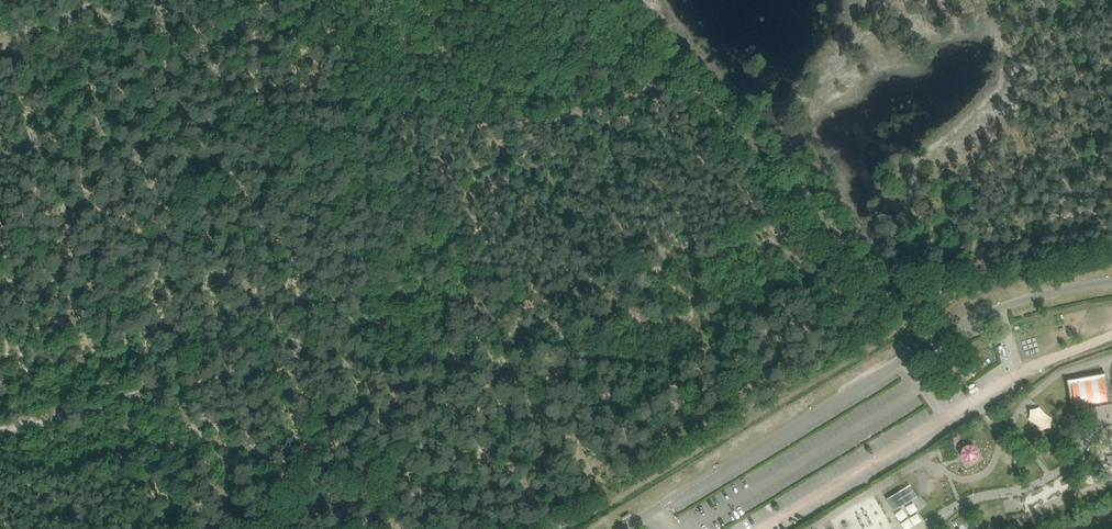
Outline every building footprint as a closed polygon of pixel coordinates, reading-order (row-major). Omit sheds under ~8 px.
[(1103,407),(1105,389),(1086,387),(1084,405),(1103,407)]
